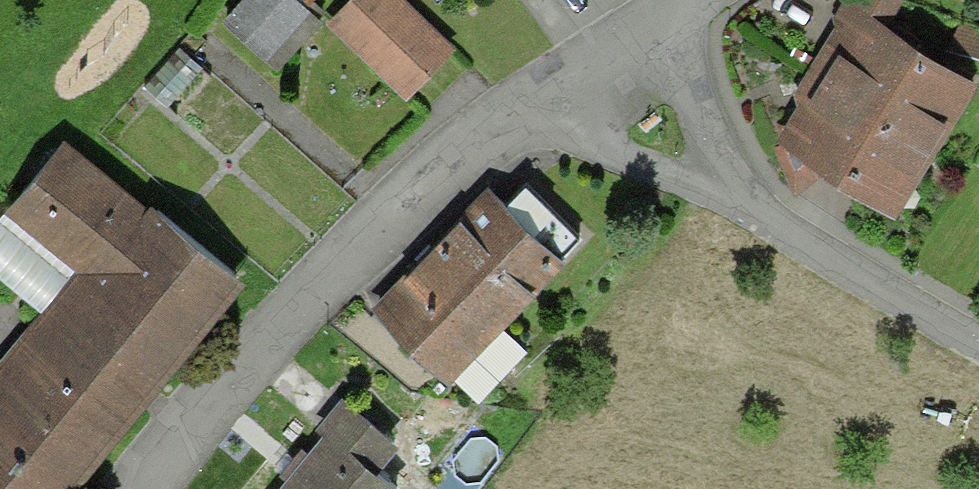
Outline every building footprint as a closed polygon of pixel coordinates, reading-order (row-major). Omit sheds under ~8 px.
[(220,5),(253,37),(290,0),(225,0),(220,5)] [(410,0),(379,0),(351,30),(399,75),(442,30),(410,0)] [(870,17),(881,0),(835,0),(833,4),(843,12),(848,3),(870,17)] [(814,56),(920,125),(955,73),(870,17),(848,3),(843,12),(814,56)] [(920,125),(814,56),(794,86),(804,92),(789,115),(807,127),(886,178),(920,125)] [(804,92),(794,86),(758,85),(779,144),(807,127),(789,115),(804,92)] [(58,304),(0,375),(0,482),(9,488),(43,488),(234,255),(160,195),(149,207),(52,129),(2,190),(91,263),(58,304)] [(532,177),(508,204),(551,244),(576,217),(532,177)] [(441,364),(551,244),(508,204),(483,181),(372,301),(441,364)] [(2,190),(0,193),(0,257),(58,304),(91,263),(2,190)] [(326,418),(368,450),(387,426),(339,388),(320,412),(326,418)] [(326,418),(271,488),(380,488),(394,471),(368,450),(326,418)]
